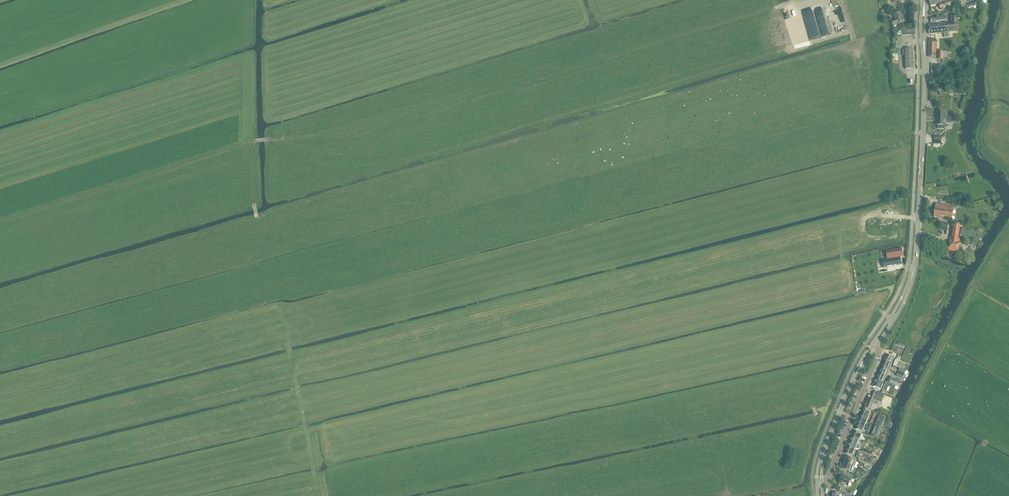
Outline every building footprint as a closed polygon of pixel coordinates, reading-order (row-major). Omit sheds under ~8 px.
[(949,0),(941,3),(941,4),(939,5),(940,9),(950,6),(949,0)] [(894,26),(904,22),(901,15),(902,15),(900,12),(893,14),(895,20),(892,21),(894,26)] [(952,22),(944,23),(941,23),(928,25),(929,34),(957,31),(956,16),(951,16),(952,22)] [(905,69),(912,69),(912,49),(904,49),(905,69)] [(945,126),(945,122),(953,123),(953,120),(936,119),(936,126),(937,126),(937,129),(943,129),(944,128),(944,126),(945,126)] [(952,220),(954,206),(935,204),(933,217),(952,220)] [(952,225),(950,240),(959,241),(960,235),(961,226),(952,225)] [(948,246),(947,251),(952,251),(952,254),(957,255),(957,253),(961,253),(962,246),(958,246),(959,241),(950,240),(949,246),(948,246)] [(887,262),(882,263),(883,268),(901,264),(900,258),(903,257),(902,249),(886,252),(887,260),(887,262)] [(887,355),(884,362),(891,365),(894,358),(887,355)] [(896,360),(894,366),(900,368),(902,363),(896,360)] [(884,362),(882,368),(887,370),(887,371),(889,371),(891,365),(884,362)] [(882,368),(879,374),(886,377),(887,376),(889,371),(887,371),(887,370),(882,368)] [(879,374),(876,381),(883,384),(885,379),(887,380),(888,378),(886,377),(879,374)] [(876,381),(873,387),(880,390),(883,385),(883,384),(876,381)] [(884,399),(885,395),(881,394),(876,392),(873,399),(875,400),(882,403),(884,399)] [(882,403),(880,407),(888,410),(892,399),(887,396),(885,399),(884,399),(882,403)] [(876,406),(878,402),(875,401),(868,398),(867,402),(864,408),(871,411),(873,405),(876,406)] [(859,420),(866,422),(870,412),(864,409),(859,420)] [(883,423),(885,418),(877,415),(876,417),(878,418),(877,420),(874,426),(881,428),(883,423)] [(882,433),(884,429),(881,428),(874,426),(872,431),(870,436),(877,439),(879,433),(880,432),(882,433)] [(854,432),(852,437),(859,440),(860,440),(860,439),(859,439),(860,436),(862,436),(863,435),(861,434),(854,432)] [(852,437),(850,443),(860,447),(864,449),(866,443),(863,442),(862,444),(858,442),(859,440),(852,437)] [(850,443),(847,448),(854,451),(855,448),(859,450),(860,447),(850,443)] [(847,448),(845,454),(854,457),(854,455),(852,455),(854,451),(847,448)] [(844,458),(842,463),(853,467),(854,468),(855,465),(856,463),(846,458),(846,459),(844,458)] [(842,463),(840,468),(842,468),(842,469),(852,473),(853,471),(851,471),(853,467),(842,463)] [(841,476),(838,483),(839,483),(838,485),(843,487),(844,485),(848,487),(851,479),(852,479),(853,476),(844,472),(844,473),(843,476),(841,476)]
